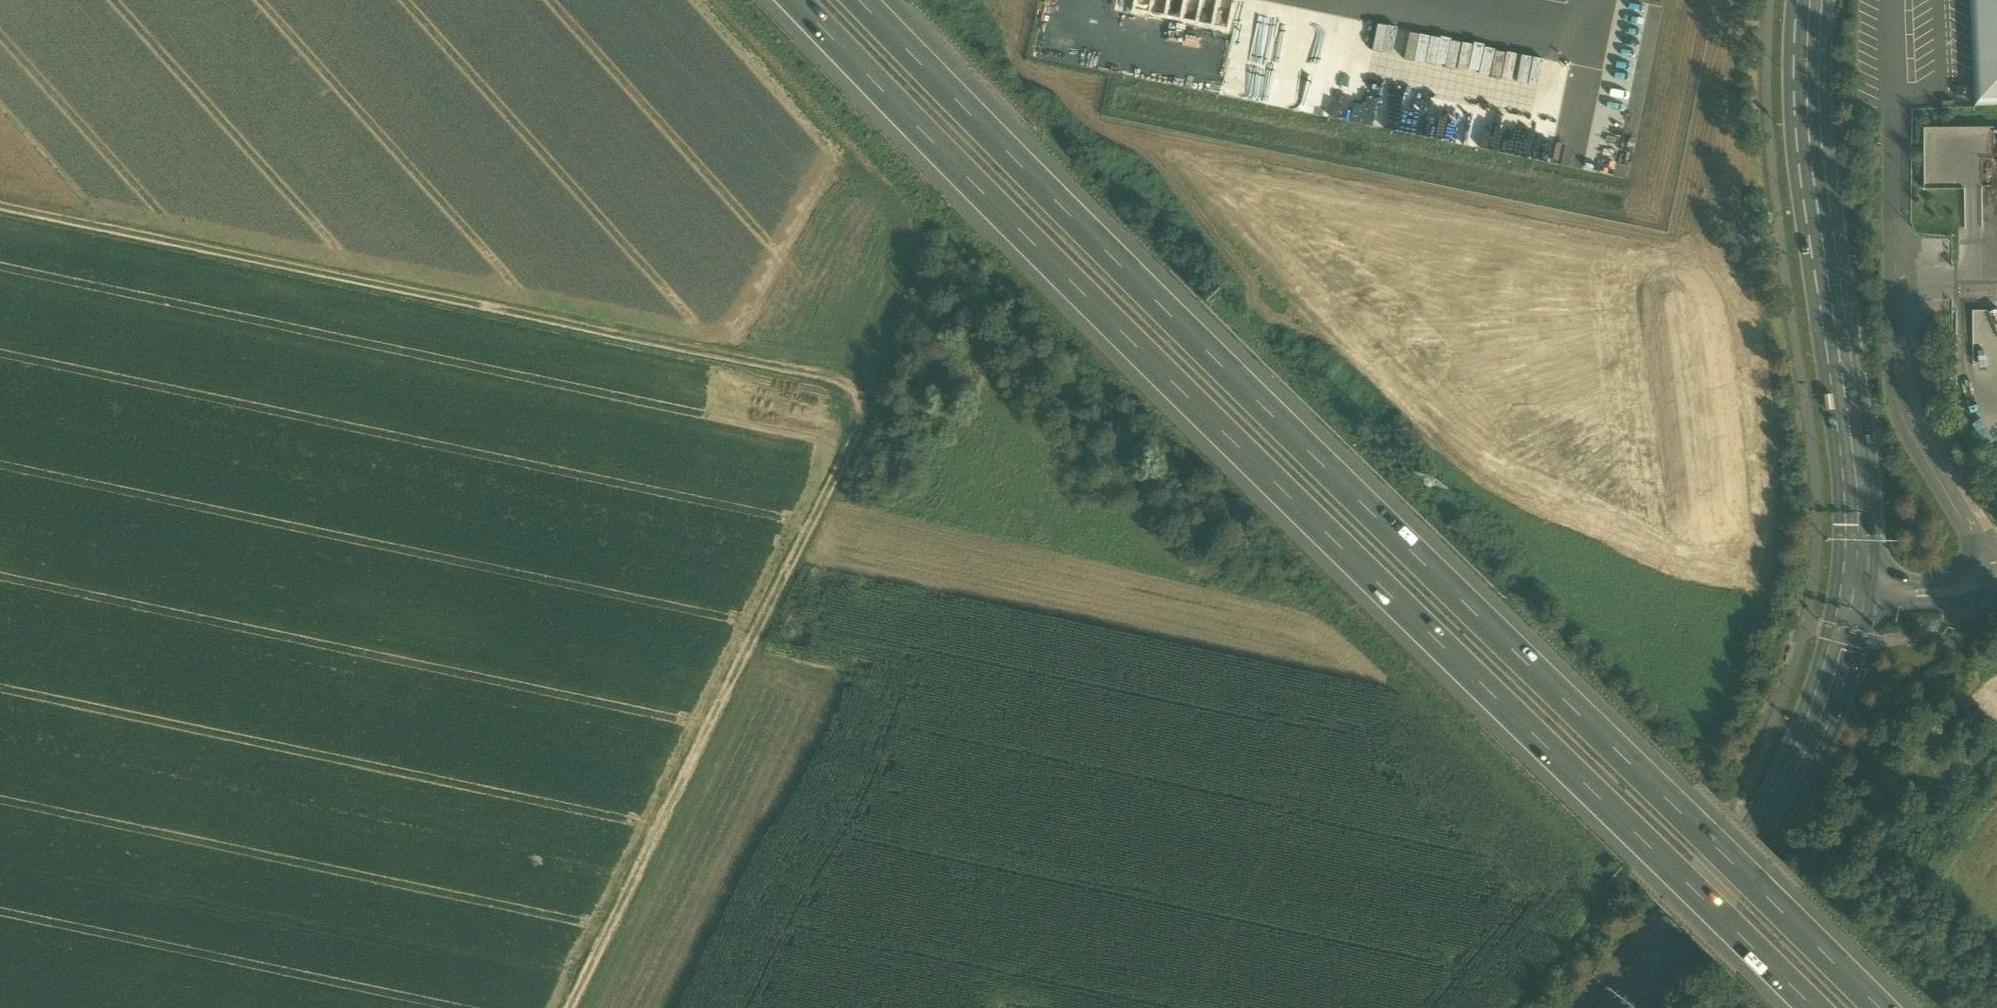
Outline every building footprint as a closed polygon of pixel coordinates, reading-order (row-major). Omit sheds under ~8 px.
[(1976,106),(1996,105),(1996,0),(1971,0),(1976,106)] [(1967,96),(1967,86),(1956,87),(1957,97),(1967,96)]
